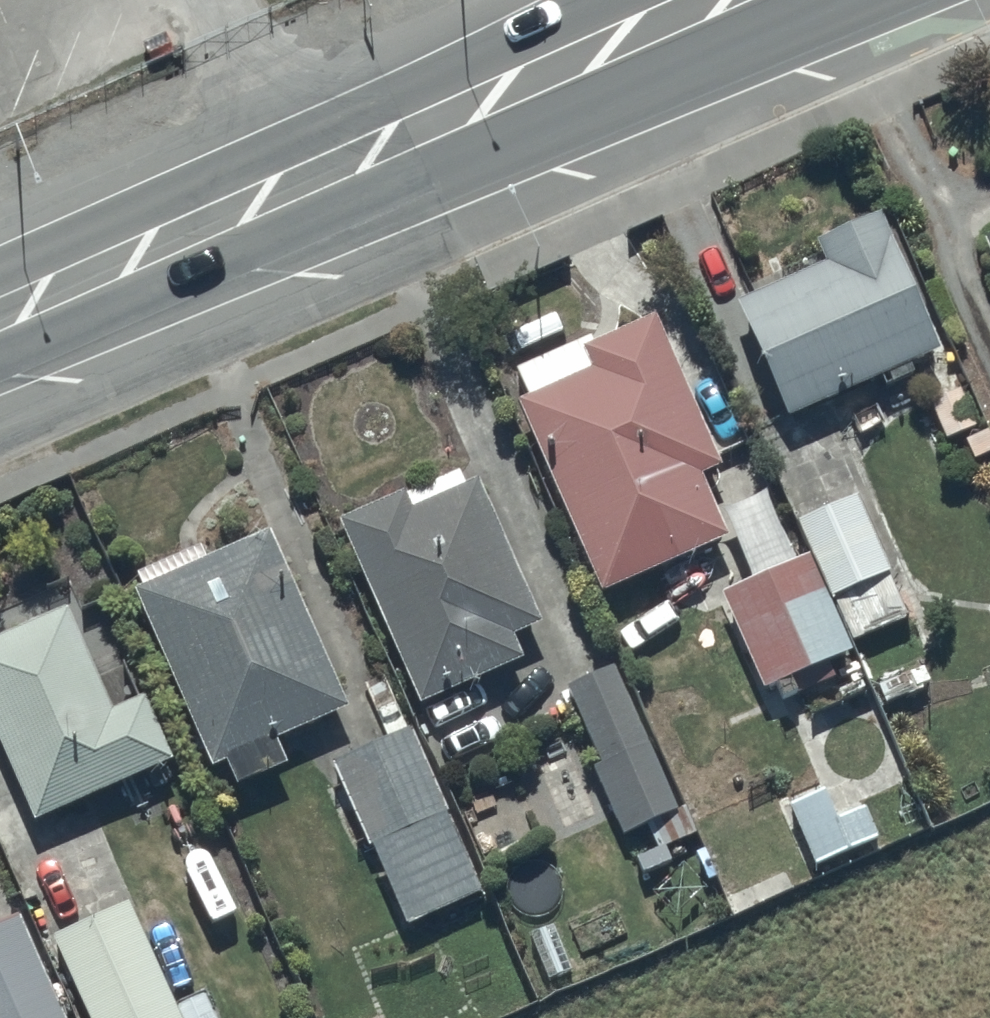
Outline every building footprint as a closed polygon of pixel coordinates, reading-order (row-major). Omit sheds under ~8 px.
[(824,252),(735,291),(785,406),(877,366),(883,381),(913,368),(907,356),(938,343),(875,198),(812,225),(824,252)] [(979,223),(989,248),(989,218),(979,223)] [(715,449),(651,307),(591,334),(586,324),(510,358),(523,386),(515,390),(601,580),(725,524),(696,458),(715,449)] [(455,457),(333,507),(415,695),(520,649),(511,628),(540,615),(475,467),(462,473),(455,457)] [(806,543),(846,635),(906,608),(853,487),(793,514),(806,543)] [(344,698),(265,518),(208,543),(203,532),(132,563),(138,578),(133,580),(210,756),(222,751),(233,778),(286,755),(275,729),(344,698)] [(846,635),(806,543),(717,582),(761,680),(765,679),(768,686),(774,684),(779,697),(833,673),(824,652),(849,641),(846,635)] [(0,624),(0,739),(31,812),(173,752),(142,679),(105,695),(64,597),(0,624)] [(675,801),(611,657),(564,678),(598,753),(587,758),(619,830),(644,818),(656,845),(698,826),(685,796),(675,801)] [(408,719),(330,754),(406,919),(483,884),(408,719)] [(822,779),(786,794),(815,865),(880,838),(864,799),(835,811),(822,779)] [(47,924),(89,1017),(215,1017),(220,1016),(205,982),(174,996),(127,888),(47,924)] [(0,909),(0,1017),(68,1017),(15,902),(0,909)]
